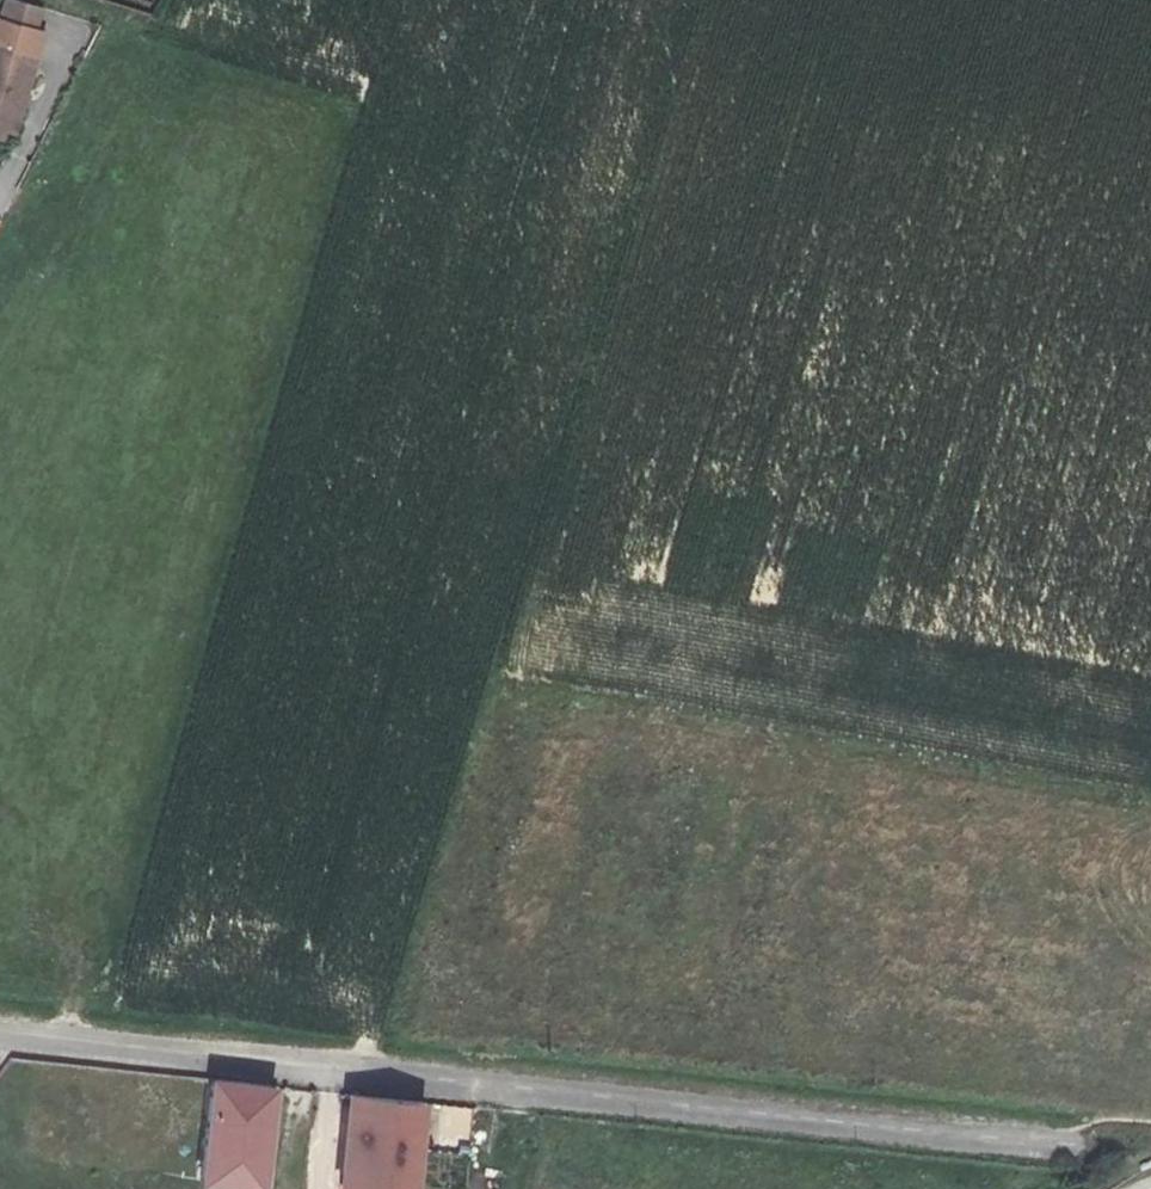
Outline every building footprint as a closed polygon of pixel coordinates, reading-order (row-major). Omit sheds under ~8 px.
[(16,130),(46,13),(8,3),(3,23),(0,22),(0,135),(3,136),(5,127),(16,130)] [(279,1089),(215,1082),(203,1188),(206,1188),(268,1188),(279,1089)] [(427,1105),(353,1098),(344,1188),(419,1188),(427,1105)]
